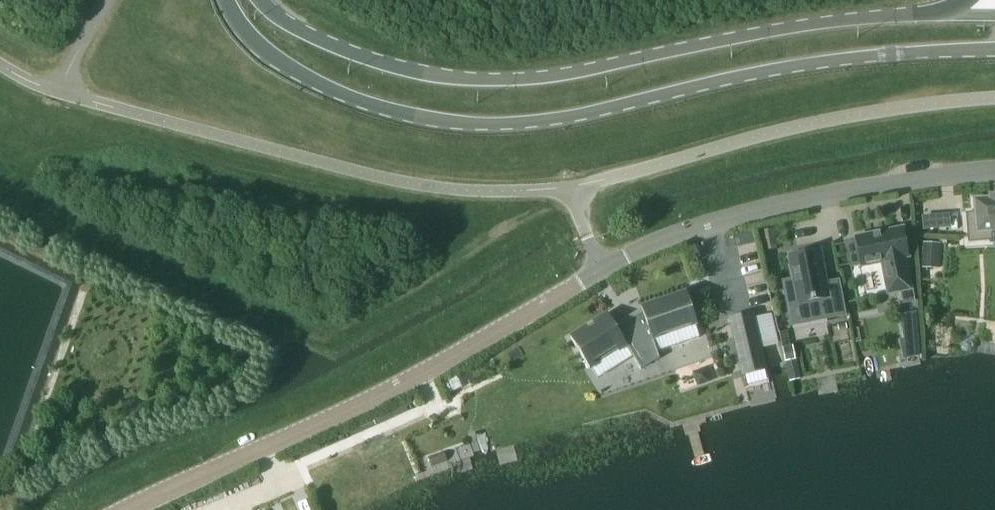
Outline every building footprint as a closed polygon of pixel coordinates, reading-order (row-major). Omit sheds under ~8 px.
[(992,199),(992,196),(989,196),(989,199),(974,200),(975,212),(965,213),(968,243),(992,241),(992,231),(994,231),(994,199),(992,199)] [(911,290),(905,259),(908,258),(902,228),(856,237),(856,240),(846,242),(851,266),(861,265),(862,267),(882,263),(885,282),(891,281),(893,293),(911,290)] [(923,248),(922,267),(938,268),(939,249),(923,248)] [(793,280),(783,282),(787,306),(803,303),(807,323),(845,315),(839,288),(827,291),(821,257),(820,251),(788,257),(793,280)] [(587,328),(570,338),(589,369),(626,346),(640,370),(659,359),(653,340),(697,325),(686,293),(641,309),(642,311),(615,327),(608,315),(594,324),(596,327),(589,332),(587,328)] [(752,312),(728,318),(742,376),(766,371),(752,312)]
